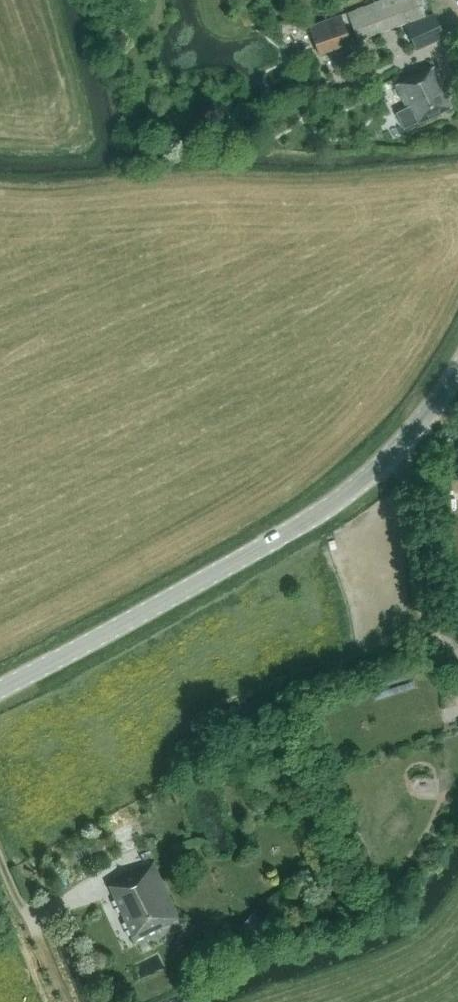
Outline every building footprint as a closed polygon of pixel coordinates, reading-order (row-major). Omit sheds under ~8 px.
[(425,15),(420,0),(384,0),(348,13),(358,41),(425,15)] [(341,15),(308,26),(319,56),(351,45),(341,15)] [(414,48),(444,35),(436,17),(407,30),(414,48)] [(452,108),(443,90),(445,89),(439,77),(440,76),(435,65),(395,85),(407,107),(396,113),(404,129),(418,122),(419,123),(452,108)] [(276,730),(271,742),(281,746),(285,734),(276,730)] [(332,753),(320,757),(322,766),(334,762),(332,753)] [(104,847),(98,837),(90,842),(95,852),(104,847)] [(108,884),(134,940),(152,931),(179,918),(153,863),(108,884)] [(273,928),(254,912),(240,929),(259,945),(273,928)]
